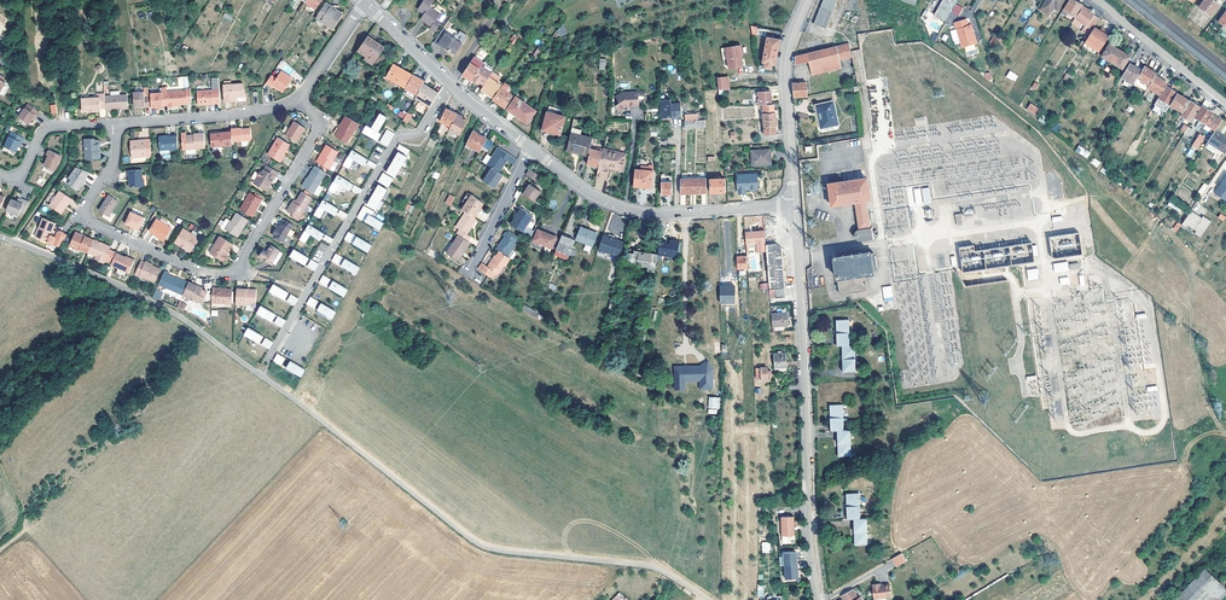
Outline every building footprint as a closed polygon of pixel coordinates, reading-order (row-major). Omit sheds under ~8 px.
[(306,2),(316,9),(322,0),(307,0),(306,2)] [(421,11),(429,0),(426,0),(420,9),(422,10),(421,11)] [(430,0),(429,0),(421,11),(424,13),(424,12),(426,13),(425,14),(422,19),(432,26),(430,29),(435,32),(442,22),(437,18),(440,14),(430,7),(433,3),(430,0)] [(814,24),(825,28),(837,0),(824,0),(814,24)] [(946,22),(952,11),(957,3),(958,0),(948,0),(945,5),(941,2),(934,14),(941,18),(941,19),(946,22)] [(1064,0),(1046,0),(1040,9),(1047,13),(1051,6),(1058,10),(1064,0)] [(1063,9),(1060,12),(1066,16),(1068,12),(1074,16),(1082,4),(1075,0),(1070,0),(1064,9),(1063,9)] [(1215,0),(1204,0),(1200,6),(1211,15),(1220,3),(1215,0)] [(333,28),(343,14),(326,2),(316,17),(333,28)] [(957,3),(952,11),(959,15),(963,7),(957,3)] [(1092,29),(1100,18),(1083,6),(1075,18),(1092,29)] [(437,18),(442,22),(446,16),(445,13),(443,12),(441,12),(440,14),(437,18)] [(222,17),(231,22),(233,17),(224,13),(222,17)] [(966,19),(955,23),(964,48),(978,43),(971,25),(968,25),(966,19)] [(1025,31),(1031,35),(1035,30),(1029,25),(1025,31)] [(556,30),(560,37),(567,33),(564,26),(556,30)] [(1109,36),(1094,27),(1094,28),(1087,40),(1101,48),(1109,36)] [(461,43),(462,44),(467,36),(460,31),(455,39),(447,34),(448,32),(443,29),(434,42),(439,45),(440,44),(445,47),(455,53),(461,43)] [(509,41),(514,44),(518,37),(513,34),(509,41)] [(386,47),(375,40),(369,35),(358,50),(367,56),(365,58),(374,64),(386,47)] [(988,43),(994,46),(999,39),(993,35),(988,43)] [(773,64),(775,64),(777,52),(780,39),(768,37),(763,62),(765,62),(765,67),(772,68),(773,64)] [(1087,40),(1085,42),(1085,43),(1099,51),(1101,48),(1087,40)] [(849,42),(796,55),(795,65),(810,61),(813,74),(840,68),(839,61),(852,57),(849,42)] [(454,55),(462,44),(461,43),(455,53),(445,47),(444,48),(454,55)] [(1122,68),(1130,56),(1109,43),(1102,56),(1122,68)] [(741,45),(722,48),(723,55),(742,52),(741,45)] [(742,52),(723,55),(723,59),(728,58),(729,68),(742,65),(741,55),(743,55),(742,52)] [(468,75),(473,79),(482,65),(484,63),(474,57),(463,74),(467,77),(468,75)] [(282,60),(277,67),(290,75),(294,68),(282,60)] [(492,72),(496,67),(485,60),(484,63),(482,65),(492,72)] [(407,88),(414,75),(394,63),(387,77),(407,88)] [(1137,78),(1141,70),(1130,63),(1121,76),(1126,79),(1122,83),(1130,88),(1137,78)] [(99,73),(104,69),(99,64),(95,68),(99,73)] [(482,65),(473,79),(477,82),(479,79),(481,81),(480,81),(484,84),(492,72),(482,65)] [(1142,96),(1147,87),(1155,75),(1156,73),(1144,65),(1141,70),(1137,78),(1141,80),(1140,82),(1144,85),(1139,93),(1142,96)] [(1009,70),(1006,77),(1015,82),(1018,75),(1009,70)] [(277,78),(272,75),(267,82),(272,86),(273,84),(283,91),(292,78),(282,71),(277,78)] [(492,72),(484,84),(481,89),(494,98),(502,86),(498,82),(501,78),(492,72)] [(425,81),(414,75),(407,88),(418,94),(424,83),(425,81)] [(1155,75),(1147,87),(1160,95),(1166,86),(1168,83),(1155,75)] [(189,87),(188,76),(178,77),(179,87),(189,87)] [(729,89),(729,76),(718,77),(719,89),(729,89)] [(793,82),(794,97),(808,96),(807,81),(793,82)] [(502,86),(494,98),(493,99),(505,108),(513,96),(508,93),(512,88),(504,82),(502,86)] [(1036,90),(1039,84),(1034,82),(1031,88),(1036,90)] [(427,87),(428,86),(424,83),(418,94),(416,96),(429,105),(437,94),(427,87)] [(233,99),(235,99),(235,97),(245,96),(244,84),(231,84),(224,84),(225,101),(233,101),(233,99)] [(438,93),(428,86),(427,87),(437,94),(438,93)] [(1159,97),(1170,104),(1177,92),(1166,86),(1160,95),(1159,97)] [(145,105),(145,107),(150,107),(149,96),(148,87),(144,87),(144,92),(134,92),(135,106),(141,106),(145,105)] [(187,102),(192,102),(191,89),(186,89),(186,90),(167,92),(167,87),(162,88),(163,93),(164,105),(168,105),(168,106),(176,106),(175,104),(177,104),(187,103),(187,102)] [(215,103),(215,104),(221,103),(220,91),(214,91),(214,90),(203,91),(204,92),(198,92),(199,104),(206,104),(206,103),(215,103)] [(759,92),(759,104),(760,104),(771,104),(771,91),(759,92)] [(1170,104),(1182,112),(1189,100),(1177,92),(1170,104)] [(105,96),(105,93),(97,93),(97,96),(82,97),(82,111),(101,110),(101,108),(106,108),(105,96)] [(151,96),(152,106),(152,108),(157,108),(157,107),(164,106),(164,105),(163,93),(151,93),(151,96)] [(629,105),(629,106),(640,106),(639,93),(622,94),(617,97),(620,103),(616,105),(619,111),(626,107),(625,106),(627,105),(629,105)] [(119,95),(120,107),(121,107),(129,106),(128,94),(119,95)] [(112,108),(120,107),(119,95),(105,96),(106,108),(107,110),(112,110),(112,108)] [(428,107),(429,105),(416,96),(415,98),(428,107)] [(536,111),(516,97),(508,109),(527,123),(536,111)] [(661,101),(661,119),(667,119),(668,117),(672,116),(672,119),(682,119),(681,104),(671,104),(671,100),(661,101)] [(1195,104),(1189,100),(1182,112),(1180,114),(1192,121),(1194,117),(1202,105),(1197,101),(1195,104)] [(839,124),(834,101),(816,105),(817,112),(819,112),(822,128),(839,124)] [(1030,103),(1026,110),(1036,115),(1040,108),(1030,103)] [(29,124),(32,119),(35,115),(37,116),(40,112),(28,104),(19,117),(29,124)] [(774,112),(774,104),(771,104),(760,104),(760,114),(764,114),(764,119),(776,119),(776,112),(774,112)] [(1212,112),(1213,111),(1203,104),(1202,105),(1212,112)] [(1202,105),(1194,117),(1205,124),(1212,112),(1202,105)] [(1216,116),(1221,109),(1216,106),(1216,107),(1213,111),(1212,112),(1205,124),(1215,130),(1222,120),(1216,116)] [(440,121),(451,126),(458,113),(447,108),(440,121)] [(547,112),(543,128),(561,133),(565,117),(547,112)] [(367,125),(364,131),(379,140),(382,134),(379,132),(387,117),(381,113),(372,128),(367,125)] [(458,113),(451,126),(450,129),(460,134),(466,122),(466,121),(462,119),(463,117),(463,116),(458,113)] [(1038,120),(1043,124),(1047,118),(1043,114),(1038,120)] [(352,136),(355,136),(356,134),(355,133),(360,123),(347,116),(342,123),(344,125),(342,128),(341,127),(338,128),(334,133),(335,135),(348,143),(352,136)] [(777,126),(776,119),(764,119),(765,135),(776,134),(775,126),(777,126)] [(297,141),(305,128),(294,121),(286,135),(297,141)] [(1051,129),(1056,133),(1061,127),(1057,123),(1051,129)] [(591,145),(593,138),(581,135),(582,129),(572,127),(567,150),(589,156),(590,148),(591,145)] [(241,129),(241,128),(232,129),(232,132),(233,141),(250,140),(252,137),(252,129),(241,129)] [(388,129),(385,135),(393,140),(396,134),(388,129)] [(1208,141),(1225,152),(1225,151),(1225,137),(1215,130),(1208,141)] [(487,139),(473,131),(466,144),(480,151),(487,139)] [(24,138),(11,132),(5,147),(16,152),(19,146),(21,142),(22,142),(24,138)] [(212,145),(233,143),(233,141),(232,132),(221,132),(221,133),(212,134),(212,145)] [(194,137),(184,138),(186,149),(206,148),(205,133),(194,134),(194,135),(194,137)] [(1204,137),(1199,133),(1194,141),(1192,145),(1197,148),(1204,137)] [(385,135),(381,142),(389,146),(393,140),(385,135)] [(160,137),(160,149),(169,149),(169,150),(179,149),(178,136),(167,137),(167,136),(160,137)] [(285,154),(291,144),(279,137),(269,154),(273,156),(281,161),(285,154)] [(101,158),(101,148),(99,147),(98,142),(98,140),(95,140),(95,138),(85,139),(86,158),(101,158)] [(151,140),(141,141),(141,143),(133,144),(134,158),(152,157),(152,152),(151,140)] [(322,153),(324,155),(319,163),(330,169),(335,161),(332,160),(338,151),(327,145),(322,153)] [(400,145),(398,149),(408,155),(410,150),(400,145)] [(1090,153),(1079,145),(1075,150),(1086,159),(1090,153)] [(380,156),(384,150),(378,147),(375,152),(380,156)] [(506,159),(507,160),(514,164),(517,159),(499,147),(487,165),(492,168),(499,172),(503,167),(501,166),(506,159)] [(610,165),(624,168),(627,155),(617,153),(618,151),(603,147),(603,148),(602,151),(599,167),(598,171),(597,176),(607,178),(610,167),(610,165)] [(599,167),(602,151),(590,148),(589,156),(587,164),(591,165),(599,167)] [(752,165),(771,164),(770,149),(752,150),(752,165)] [(62,156),(49,150),(47,155),(49,156),(47,160),(44,166),(56,170),(62,156)] [(353,150),(344,165),(349,168),(355,159),(365,165),(368,159),(353,150)] [(407,157),(399,152),(396,157),(393,162),(401,167),(407,157)] [(281,161),(273,156),(272,158),(282,164),(287,155),(285,154),(281,161)] [(407,157),(401,167),(404,168),(410,158),(407,157)] [(1096,168),(1101,163),(1095,158),(1091,162),(1096,168)] [(355,159),(349,168),(353,170),(358,161),(355,159)] [(371,160),(368,164),(376,169),(378,165),(371,160)] [(401,167),(393,162),(390,167),(387,172),(395,177),(401,167)] [(277,177),(279,173),(268,166),(264,173),(261,172),(255,183),(268,191),(270,186),(269,186),(272,181),(273,182),(276,176),(277,177)] [(309,178),(304,187),(314,193),(327,172),(316,166),(309,178)] [(90,172),(77,167),(70,178),(72,179),(69,184),(78,190),(81,189),(83,186),(82,184),(85,180),(90,172)] [(404,168),(401,167),(395,177),(398,179),(404,168)] [(495,188),(503,175),(499,172),(492,168),(484,181),(495,188)] [(144,186),(144,179),(143,169),(129,171),(130,179),(131,179),(132,187),(144,186)] [(541,176),(530,169),(526,174),(537,181),(541,176)] [(652,188),(653,171),(635,169),(634,186),(652,188)] [(757,174),(738,175),(739,193),(746,193),(745,189),(758,188),(757,174)] [(339,175),(330,189),(335,192),(340,184),(351,190),(354,184),(339,175)] [(1219,186),(1218,186),(1214,193),(1225,201),(1225,176),(1219,186)] [(381,177),(379,182),(389,187),(392,183),(381,177)] [(870,199),(867,177),(828,183),(832,205),(855,202),(859,227),(870,226),(866,200),(870,199)] [(681,178),(680,193),(694,193),(694,178),(681,178)] [(707,193),(707,178),(694,178),(694,193),(707,193)] [(726,192),(725,178),(710,179),(711,192),(726,192)] [(672,182),(662,182),(662,194),(672,193),(672,182)] [(1197,191),(1201,195),(1209,186),(1205,183),(1197,191)] [(340,184),(335,192),(339,194),(344,186),(340,184)] [(1130,195),(1134,188),(1129,184),(1124,190),(1130,195)] [(356,185),(354,189),(362,193),(364,189),(356,185)] [(388,189),(380,185),(377,189),(374,194),(382,199),(388,189)] [(526,188),(523,193),(534,200),(541,190),(531,185),(528,190),(526,188)] [(924,204),(932,203),(929,187),(922,189),(924,204)] [(914,189),(915,204),(923,204),(921,188),(914,189)] [(391,191),(388,189),(382,199),(385,201),(391,191)] [(72,198),(61,191),(50,205),(61,212),(66,205),(67,206),(72,198)] [(313,197),(303,191),(296,203),(294,201),(289,210),(295,214),(301,218),(313,197)] [(253,216),(262,200),(251,193),(241,209),(253,216)] [(462,201),(466,204),(471,195),(467,193),(462,201)] [(382,199),(374,194),(371,199),(368,205),(376,209),(382,199)] [(451,205),(455,197),(450,194),(446,203),(451,205)] [(120,201),(110,195),(100,210),(110,216),(120,201)] [(466,211),(474,217),(484,203),(472,195),(471,195),(466,204),(462,209),(466,211)] [(17,201),(11,199),(6,210),(19,215),(20,212),(24,214),(29,202),(21,199),(21,200),(20,202),(17,201)] [(324,199),(315,215),(320,218),(326,208),(336,214),(340,208),(324,199)] [(385,201),(382,199),(376,209),(379,211),(385,201)] [(375,211),(365,205),(363,209),(370,214),(373,215),(375,211)] [(326,208),(320,218),(324,220),(329,211),(326,208)] [(511,223),(523,231),(533,215),(521,208),(511,223)] [(974,214),(972,208),(964,210),(965,216),(974,214)] [(363,209),(359,216),(367,221),(370,214),(363,209)] [(342,210),(340,214),(347,218),(350,214),(342,210)] [(1191,210),(1181,224),(1186,227),(1188,225),(1196,230),(1195,233),(1200,237),(1211,221),(1203,215),(1202,217),(1191,210)] [(145,217),(131,211),(126,223),(139,229),(145,217)] [(459,235),(468,241),(471,237),(467,234),(477,219),(474,217),(466,211),(456,227),(459,229),(457,233),(459,235)] [(225,229),(236,236),(242,227),(244,228),(249,219),(238,213),(233,221),(230,220),(225,229)] [(373,216),(369,223),(384,231),(388,224),(384,223),(373,216)] [(56,223),(44,218),(37,238),(60,246),(68,235),(62,231),(58,233),(57,237),(52,235),(51,233),(51,232),(53,232),(56,223)] [(158,235),(166,239),(173,229),(157,219),(150,230),(158,235)] [(532,235),(533,231),(532,230),(534,223),(530,221),(527,229),(525,228),(524,233),(532,235)] [(280,228),(276,234),(275,235),(284,241),(293,227),(283,222),(280,228)] [(1176,233),(1181,224),(1177,222),(1172,230),(1176,233)] [(310,224),(301,239),(306,242),(312,233),(315,235),(322,239),(325,233),(310,224)] [(580,226),(576,238),(593,245),(598,233),(580,226)] [(186,247),(185,249),(189,252),(198,238),(183,228),(174,243),(179,246),(180,244),(186,247)] [(552,247),(556,236),(538,228),(533,239),(552,247)] [(873,237),(872,228),(859,230),(859,232),(858,234),(856,234),(854,234),(854,237),(856,236),(858,236),(860,237),(860,239),(873,237)] [(765,244),(764,230),(746,231),(747,243),(757,243),(758,251),(766,251),(765,244)] [(350,231),(346,238),(354,242),(358,236),(350,231)] [(499,251),(508,256),(516,243),(515,243),(517,238),(506,231),(503,235),(505,236),(496,249),(499,251)] [(312,233),(306,242),(310,244),(315,235),(312,233)] [(604,233),(599,247),(622,252),(625,238),(614,235),(609,234),(604,233)] [(1049,236),(1051,258),(1080,255),(1078,233),(1049,236)] [(95,240),(86,236),(85,239),(82,238),(83,237),(76,234),(71,246),(80,250),(80,249),(89,253),(95,240)] [(328,234),(326,238),(333,243),(335,239),(328,234)] [(468,241),(459,235),(447,253),(458,260),(470,242),(468,241)] [(572,249),(575,240),(562,235),(556,249),(569,254),(572,249)] [(230,252),(235,244),(221,236),(211,252),(224,261),(228,255),(226,254),(228,251),(230,252)] [(360,238),(357,244),(371,253),(375,246),(360,238)] [(99,243),(99,242),(95,240),(89,253),(97,256),(96,260),(105,263),(106,260),(113,263),(117,253),(110,250),(111,247),(102,243),(102,244),(99,243)] [(660,240),(658,254),(677,257),(679,241),(670,240),(670,243),(666,243),(666,241),(660,240)] [(317,249),(326,253),(329,246),(320,242),(317,249)] [(766,251),(769,289),(776,289),(777,297),(786,297),(782,248),(777,243),(765,244),(766,251)] [(266,251),(262,257),(274,264),(281,251),(272,245),(268,252),(266,251)] [(295,248),(292,255),(307,264),(310,257),(295,248)] [(508,256),(499,251),(496,255),(495,255),(488,266),(482,262),(478,269),(493,279),(497,273),(498,274),(506,262),(507,262),(510,258),(508,256)] [(652,271),(655,254),(635,251),(634,254),(629,253),(627,263),(649,266),(648,270),(652,271)] [(874,252),(871,253),(870,251),(830,257),(834,280),(836,280),(838,295),(867,291),(864,275),(872,274),(872,267),(876,267),(874,252)] [(113,263),(112,265),(129,273),(134,262),(125,258),(125,257),(117,253),(113,263)] [(337,253),(334,260),(341,264),(345,258),(337,253)] [(748,255),(737,256),(738,268),(748,268),(748,255)] [(321,264),(313,259),(309,265),(317,270),(321,264)] [(348,259),(344,266),(359,275),(363,268),(348,259)] [(161,268),(153,265),(153,266),(146,262),(142,261),(137,273),(156,282),(161,268)] [(1068,261),(1054,263),(1055,271),(1069,269),(1068,261)] [(1039,274),(1038,268),(1027,270),(1029,280),(1038,278),(1038,274),(1039,274)] [(166,270),(160,283),(185,294),(185,292),(190,280),(186,278),(185,280),(170,274),(170,272),(166,270)] [(325,275),(321,281),(329,286),(333,279),(325,275)] [(1079,285),(1078,275),(1070,275),(1071,280),(1072,286),(1079,285)] [(199,286),(199,284),(190,280),(185,292),(185,294),(184,295),(193,299),(193,298),(199,300),(204,301),(209,290),(202,288),(199,286)] [(350,290),(336,281),(332,288),(346,296),(350,290)] [(290,292),(275,283),(271,290),(286,298),(290,292)] [(726,289),(726,286),(720,286),(721,302),(732,302),(731,289),(726,289)] [(883,302),(893,301),(892,286),(882,287),(883,302)] [(214,287),(213,302),(233,303),(233,289),(218,288),(218,287),(214,287)] [(238,288),(237,303),(252,303),(253,302),(255,302),(257,301),(258,289),(238,288)] [(157,289),(154,296),(161,299),(164,292),(157,289)] [(293,294),(289,300),(297,305),(301,298),(293,294)] [(312,296),(308,303),(316,308),(320,301),(312,296)] [(181,301),(179,307),(185,309),(188,304),(181,301)] [(323,303),(319,310),(334,318),(338,311),(323,303)] [(524,304),(522,309),(529,313),(531,308),(524,304)] [(277,314),(262,305),(259,311),(274,320),(277,314)] [(787,312),(771,313),(772,326),(788,325),(787,312)] [(280,315),(276,322),(284,326),(288,320),(280,315)] [(842,345),(849,345),(849,319),(837,320),(838,345),(842,345)] [(250,327),(246,333),(261,342),(265,335),(250,327)] [(267,337),(264,344),(271,348),(275,342),(267,337)] [(849,345),(842,345),(843,371),(845,371),(854,371),(855,371),(854,345),(849,345)] [(279,353),(275,359),(283,364),(287,357),(279,353)] [(786,353),(774,353),(775,367),(781,367),(786,367),(787,367),(786,353)] [(290,360),(286,366),(301,375),(305,368),(290,360)] [(675,367),(675,384),(685,383),(685,381),(701,381),(701,389),(713,388),(713,369),(708,361),(700,366),(688,366),(688,368),(685,368),(685,366),(675,367)] [(767,370),(767,367),(756,367),(757,379),(768,378),(767,375),(771,375),(771,370),(767,370)] [(719,408),(720,398),(710,397),(709,407),(719,408)] [(851,455),(850,429),(843,430),(842,404),(830,405),(832,430),(837,430),(839,456),(851,455)] [(854,518),(860,518),(859,493),(847,493),(848,519),(854,518)] [(788,536),(795,535),(794,517),(782,517),(782,536),(788,536)] [(860,518),(854,518),(855,544),(867,544),(866,518),(860,518)] [(770,553),(770,542),(762,542),(762,553),(770,553)] [(796,550),(783,551),(785,577),(798,576),(797,568),(798,568),(797,558),(796,550)] [(902,552),(893,557),(897,565),(907,560),(902,552)] [(1205,568),(1174,599),(1219,599),(1225,593),(1225,578),(1223,575),(1217,580),(1205,568)] [(889,583),(881,584),(878,585),(878,583),(872,584),(874,598),(890,596),(889,583)] [(854,588),(842,595),(845,599),(863,599),(861,596),(859,597),(854,588)] [(620,592),(611,599),(628,599),(620,592)]
